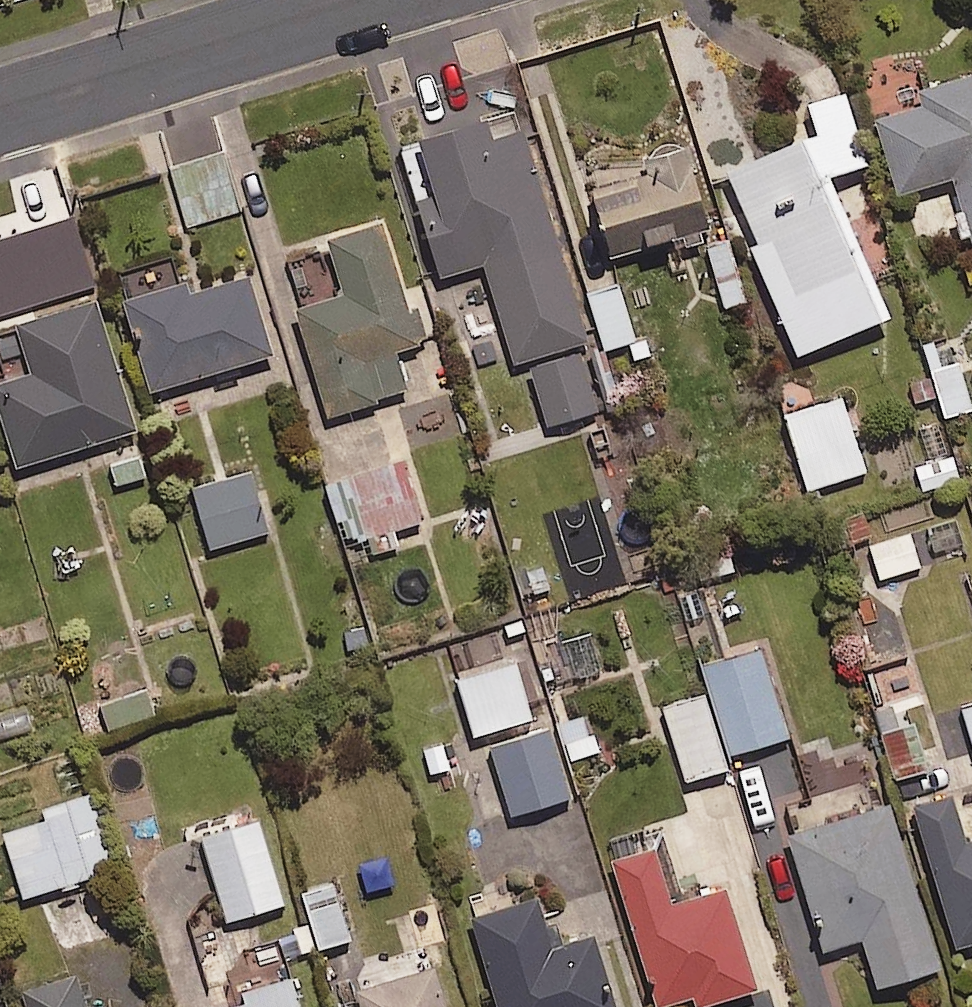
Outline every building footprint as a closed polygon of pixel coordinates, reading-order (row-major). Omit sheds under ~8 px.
[(923,95),(928,108),(879,124),(902,197),(957,180),(971,229),(971,80),(923,95)] [(833,181),(872,165),(844,97),(812,110),(823,137),(731,176),(760,246),(754,249),(800,359),(891,322),(833,181)] [(441,198),(420,204),(442,281),(489,267),(518,368),(594,346),(533,132),(493,143),(488,122),(425,140),(441,198)] [(616,260),(714,233),(692,153),(594,180),(616,260)] [(46,272),(78,260),(58,205),(27,216),(46,272)] [(398,354),(422,348),(387,228),(334,243),(350,301),(303,315),(333,419),(410,397),(398,354)] [(158,392),(273,359),(251,283),(190,300),(187,289),(133,305),(158,392)] [(135,433),(95,307),(22,330),(38,380),(0,392),(0,400),(22,469),(135,433)] [(551,429),(600,415),(583,356),(534,370),(551,429)] [(960,364),(933,373),(948,421),(971,414),(971,403),(960,364)] [(812,494),(869,474),(844,400),(787,420),(812,494)] [(965,487),(955,454),(911,467),(920,500),(965,487)] [(364,556),(425,548),(414,464),(353,473),(364,556)] [(213,551),(272,534),(255,475),(196,493),(213,551)] [(881,583),(922,568),(910,535),(869,550),(881,583)] [(734,758),(791,738),(761,652),(704,672),(734,758)] [(477,740),(534,722),(515,663),(459,680),(477,740)] [(687,784),(727,773),(705,698),(666,709),(687,784)] [(898,783),(929,775),(916,731),(885,740),(898,783)] [(515,818),(578,800),(559,733),(496,751),(515,818)] [(27,903),(116,873),(91,798),(44,813),(47,824),(5,838),(27,903)] [(969,850),(954,802),(920,812),(962,951),(971,948),(971,849),(969,850)] [(881,992),(943,972),(891,810),(795,840),(831,953),(865,942),(881,992)] [(230,925),(285,909),(261,827),(206,843),(230,925)] [(676,910),(657,853),(616,867),(662,1006),(670,1006),(696,999),(699,1006),(715,1006),(759,993),(726,893),(676,910)] [(302,957),(352,944),(337,885),(305,892),(314,930),(297,934),(302,957)] [(558,952),(543,902),(475,921),(500,1006),(616,1006),(598,941),(558,952)] [(429,945),(353,968),(365,1006),(447,1006),(429,945)] [(26,995),(29,1006),(88,1006),(79,978),(26,995)] [(296,982),(218,1006),(219,1006),(303,1006),(296,982)]
